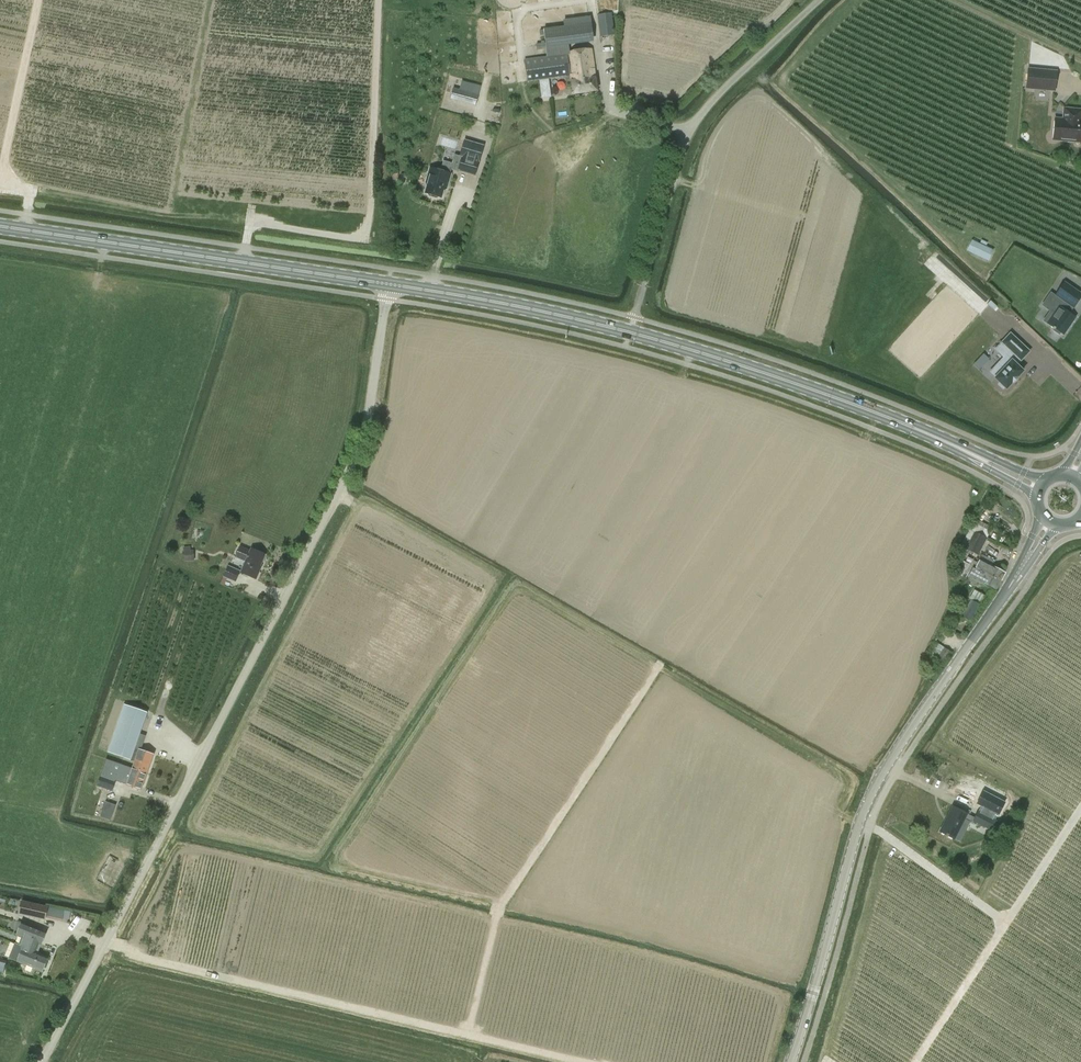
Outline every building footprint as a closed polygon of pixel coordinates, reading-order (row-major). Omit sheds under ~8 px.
[(599,37),(615,35),(612,13),(597,15),(599,37)] [(586,18),(563,21),(564,27),(543,29),(545,48),(547,59),(524,63),(527,82),(570,76),(573,93),(597,91),(591,49),(570,52),(569,45),(594,42),(590,17),(586,18)] [(1056,71),(1028,69),(1026,88),(1055,91),(1056,71)] [(453,88),(450,99),(457,101),(458,97),(477,102),(479,95),(453,88)] [(1080,122),(1080,110),(1065,108),(1064,121),(1055,120),(1053,139),(1080,141),(1080,122)] [(427,185),(424,193),(428,195),(429,196),(436,199),(439,198),(442,199),(445,190),(447,189),(452,173),(450,173),(451,170),(459,172),(460,170),(474,175),(478,162),(483,145),(464,140),(460,155),(457,165),(452,163),(444,160),(441,170),(430,167),(424,184),(427,185)] [(986,247),(988,243),(982,240),(980,244),(972,240),(967,251),(988,261),(993,250),(986,247)] [(1043,321),(1047,324),(1053,328),(1053,329),(1053,330),(1059,335),(1061,332),(1064,335),(1076,317),(1069,312),(1080,295),(1080,293),(1065,282),(1055,296),(1059,298),(1043,321)] [(997,307),(991,301),(988,304),(994,310),(997,307)] [(999,362),(990,371),(995,376),(1006,387),(1023,369),(1017,364),(1029,351),(1011,334),(1004,341),(1003,340),(995,348),(1004,356),(999,362)] [(978,556),(987,539),(993,528),(975,518),(961,546),(978,556)] [(250,551),(240,546),(236,557),(246,561),(241,572),(244,574),(244,576),(248,577),(249,576),(256,579),(260,570),(259,570),(265,554),(251,549),(250,551)] [(188,559),(197,559),(198,549),(188,549),(188,559)] [(959,559),(955,566),(965,580),(972,565),(959,559)] [(976,567),(975,569),(1001,583),(1006,573),(996,568),(996,569),(979,560),(975,567),(976,567)] [(236,582),(241,570),(228,565),(223,577),(220,583),(224,585),(227,579),(236,582)] [(970,580),(970,582),(975,584),(976,583),(977,582),(984,586),(985,584),(997,590),(1001,583),(975,569),(973,568),(968,577),(970,578),(970,580)] [(981,605),(970,600),(960,617),(971,622),(981,605)] [(936,661),(937,659),(945,664),(952,652),(937,643),(929,657),(936,661)] [(146,716),(147,712),(124,704),(107,752),(131,761),(135,748),(140,733),(146,716)] [(133,768),(146,773),(153,755),(135,748),(131,761),(135,762),(133,768)] [(143,782),(146,773),(133,768),(121,764),(116,778),(128,782),(127,785),(140,789),(143,782)] [(112,792),(116,780),(100,774),(97,786),(112,792)] [(116,807),(106,803),(101,819),(111,823),(116,807)] [(952,806),(939,831),(954,839),(964,819),(972,823),(973,822),(990,831),(996,820),(977,810),(974,817),(952,806)] [(18,914),(45,920),(49,906),(21,900),(18,914)] [(10,958),(17,962),(42,972),(48,957),(35,952),(38,944),(42,945),(47,932),(23,922),(17,935),(23,937),(19,945),(16,944),(10,958)] [(8,962),(0,960),(0,971),(6,973),(8,962)]
